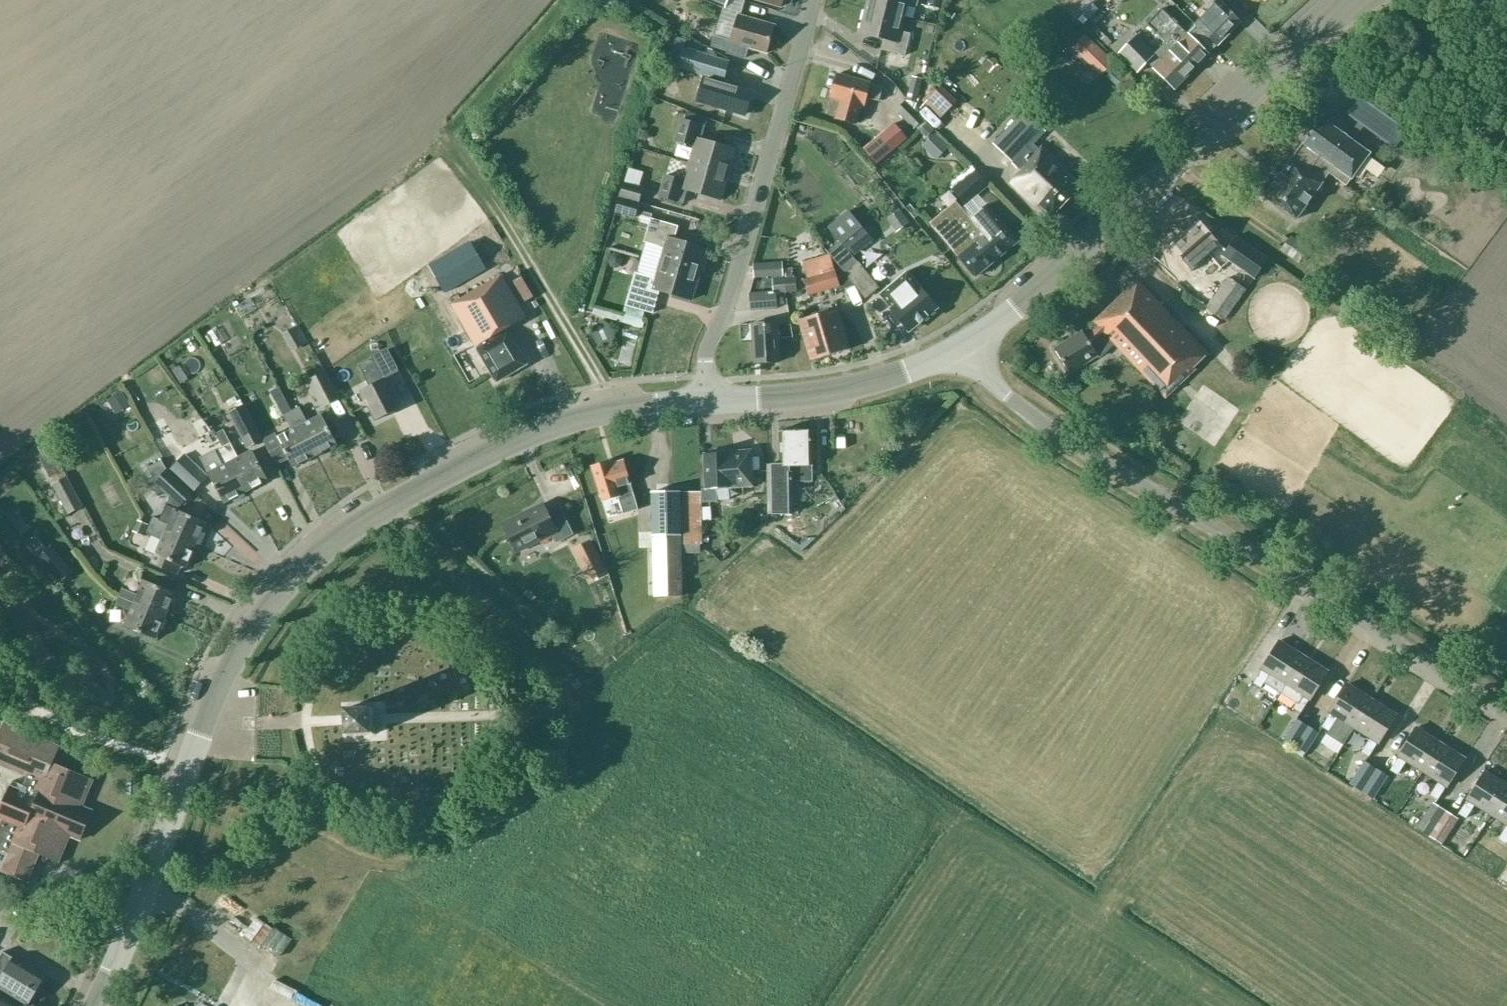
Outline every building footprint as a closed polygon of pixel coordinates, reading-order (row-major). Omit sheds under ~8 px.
[(903,17),(906,4),(917,6),(919,0),(868,0),(866,8),(903,17)] [(1220,0),(1219,0),(1195,25),(1216,46),(1241,21),(1220,1),(1220,0)] [(910,33),(900,31),(903,17),(866,8),(860,33),(883,39),(881,49),(905,55),(910,33)] [(1153,68),(1175,89),(1208,54),(1162,8),(1146,24),(1166,43),(1155,54),(1136,35),(1118,53),(1137,72),(1147,62),(1153,68)] [(732,38),(731,42),(767,53),(775,26),(738,15),(737,20),(723,16),(717,34),(732,38)] [(727,63),(683,50),(677,70),(702,77),(695,99),(745,114),(752,90),(722,81),(727,63)] [(863,106),(866,97),(879,101),(882,88),(870,84),(870,83),(837,73),(831,97),(840,99),(835,118),(855,123),(860,105),(863,106)] [(912,76),(908,93),(918,95),(922,78),(912,76)] [(1079,100),(1094,116),(1105,106),(1090,90),(1079,100)] [(932,92),(919,105),(940,126),(953,114),(932,92)] [(905,100),(895,110),(914,128),(924,119),(905,100)] [(1067,173),(1069,171),(1042,145),(1040,147),(1035,143),(1045,130),(1024,110),(993,144),(1022,171),(1011,182),(1036,206),(1039,203),(1052,216),(1080,185),(1067,173)] [(728,172),(735,149),(701,139),(707,118),(686,112),(684,120),(681,119),(675,140),(694,146),(689,163),(728,172)] [(1320,117),(1302,143),(1290,160),(1322,183),(1329,173),(1346,185),(1370,153),(1320,117)] [(926,124),(920,130),(926,136),(933,130),(926,124)] [(885,140),(895,150),(912,134),(906,127),(896,137),(892,134),(885,140)] [(733,146),(736,134),(716,128),(712,140),(733,146)] [(921,145),(935,159),(948,145),(934,131),(921,145)] [(1290,160),(1290,159),(1264,195),(1296,219),(1322,183),(1290,160)] [(687,190),(720,199),(728,172),(689,163),(685,180),(665,175),(659,196),(683,203),(687,190)] [(959,183),(951,189),(964,205),(987,186),(970,165),(954,178),(959,183)] [(639,202),(643,188),(624,183),(620,196),(639,202)] [(616,211),(635,217),(639,202),(620,196),(616,211)] [(959,258),(975,277),(1018,241),(987,204),(970,218),(956,202),(930,223),(959,258)] [(909,222),(901,210),(890,217),(899,230),(909,222)] [(862,236),(859,232),(870,223),(864,216),(853,226),(856,229),(846,237),(852,244),(862,236)] [(661,263),(699,274),(706,249),(674,239),(678,226),(651,218),(644,241),(665,247),(661,263)] [(1200,221),(1173,244),(1194,269),(1221,245),(1200,221)] [(1267,258),(1235,235),(1221,255),(1253,277),(1267,258)] [(499,333),(527,317),(502,274),(488,282),(461,236),(428,255),(433,264),(420,271),(433,293),(460,278),(462,282),(467,279),(474,290),(451,304),(476,347),(479,352),(496,382),(527,364),(510,334),(502,339),(499,333)] [(840,265),(838,266),(850,281),(851,281),(864,298),(878,287),(857,262),(848,253),(840,242),(836,246),(833,244),(827,249),(837,261),(840,265)] [(838,266),(834,267),(829,254),(802,261),(804,271),(801,271),(808,296),(839,286),(839,285),(850,281),(838,266)] [(752,262),(753,277),(782,275),(781,260),(752,262)] [(659,290),(691,299),(699,274),(661,263),(656,278),(635,272),(626,304),(653,313),(659,290)] [(880,294),(891,308),(891,309),(909,330),(937,307),(919,286),(918,286),(907,272),(880,294)] [(772,279),(772,291),(749,292),(751,311),(777,310),(776,293),(785,293),(784,278),(772,279)] [(1228,278),(1205,307),(1224,320),(1245,290),(1228,278)] [(1094,321),(1098,326),(1086,338),(1082,331),(1054,348),(1070,373),(1098,355),(1099,357),(1114,343),(1165,397),(1195,369),(1193,367),(1207,354),(1137,280),(1094,321)] [(403,303),(409,313),(421,305),(415,295),(403,303)] [(229,310),(235,322),(252,314),(246,302),(229,310)] [(837,308),(799,320),(811,360),(849,349),(837,308)] [(779,361),(778,322),(751,323),(754,362),(779,361)] [(228,347),(238,340),(230,327),(219,333),(228,347)] [(208,351),(219,344),(211,331),(200,338),(208,351)] [(384,379),(383,379),(372,358),(358,365),(369,386),(361,391),(376,419),(399,407),(384,379)] [(305,379),(320,407),(339,398),(325,369),(305,379)] [(106,398),(114,413),(129,404),(120,390),(106,398)] [(228,411),(246,447),(261,439),(243,403),(228,411)] [(307,422),(299,407),(290,412),(314,456),(337,444),(322,414),(307,422)] [(314,456),(290,412),(284,415),(292,430),(278,437),(276,433),(263,440),(276,464),(288,458),(293,467),(314,456)] [(812,430),(792,430),(791,429),(783,429),(782,431),(779,431),(780,469),(769,469),(768,464),(767,464),(768,513),(792,513),(792,481),(812,481),(812,464),(812,430)] [(238,457),(230,442),(223,446),(246,491),(268,480),(252,450),(238,457)] [(223,446),(215,450),(223,465),(208,473),(224,503),(246,491),(223,446)] [(701,501),(716,500),(716,487),(752,486),(751,451),(726,452),(723,449),(718,450),(715,452),(704,453),(705,488),(701,488),(701,492),(682,492),(683,552),(699,552),(699,543),(702,543),(701,501)] [(169,469),(192,489),(207,474),(184,453),(169,469)] [(160,458),(145,466),(153,481),(180,506),(192,492),(166,468),(160,458)] [(633,496),(634,495),(623,460),(610,464),(609,461),(592,466),(602,501),(615,497),(619,512),(637,506),(633,496)] [(51,483),(66,512),(81,504),(60,466),(48,473),(53,482),(51,483)] [(829,482),(834,492),(848,485),(842,475),(829,482)] [(683,595),(680,491),(652,492),(654,596),(683,595)] [(175,508),(165,504),(158,519),(153,516),(149,524),(196,545),(206,522),(175,508)] [(560,507),(547,513),(544,506),(520,518),(519,515),(502,523),(516,552),(552,534),(556,542),(573,534),(560,507)] [(131,530),(142,535),(147,523),(137,518),(131,530)] [(196,545),(149,524),(146,532),(162,539),(151,563),(176,574),(180,565),(186,567),(196,545)] [(554,547),(558,555),(559,555),(566,568),(576,563),(566,541),(554,547)] [(74,573),(51,549),(37,560),(59,585),(74,573)] [(122,588),(119,595),(122,597),(165,615),(175,593),(144,580),(138,594),(122,588)] [(119,595),(115,604),(131,610),(124,625),(155,638),(165,615),(122,597),(119,595)] [(1303,655),(1279,640),(1261,669),(1253,683),(1260,687),(1269,674),(1285,684),(1303,655)] [(1309,700),(1327,671),(1303,655),(1285,684),(1301,694),(1292,708),(1300,713),(1309,699),(1309,700)] [(1353,728),(1372,699),(1348,683),(1329,712),(1330,713),(1321,726),(1328,730),(1325,734),(1342,744),(1353,727),(1353,728)] [(1378,743),(1396,714),(1372,699),(1353,728),(1370,738),(1361,751),(1368,756),(1377,743),(1378,743)] [(374,707),(348,708),(349,735),(375,734),(374,707)] [(1307,726),(1296,719),(1284,740),(1295,747),(1307,726)] [(92,811),(81,806),(92,779),(53,762),(59,746),(3,723),(0,730),(0,764),(27,775),(20,790),(10,786),(0,810),(0,818),(2,819),(0,824),(0,849),(9,853),(2,870),(27,881),(34,863),(36,864),(40,854),(58,862),(69,834),(80,839),(92,811)] [(1319,733),(1307,726),(1295,747),(1306,753),(1319,733)] [(1440,742),(1416,727),(1398,756),(1390,770),(1397,774),(1406,761),(1422,771),(1440,742)] [(1446,787),(1464,758),(1440,742),(1422,771),(1438,781),(1429,795),(1437,800),(1445,786),(1446,787)] [(1361,792),(1376,769),(1364,761),(1349,785),(1361,792)] [(1373,799),(1387,776),(1376,769),(1361,792),(1373,799)] [(1484,771),(1466,799),(1467,800),(1458,813),(1466,818),(1474,804),(1490,815),(1506,788),(1506,785),(1484,771)] [(1490,815),(1506,825),(1498,839),(1505,843),(1506,840),(1506,788),(1490,815)] [(1444,809),(1431,801),(1415,826),(1428,835),(1444,809)] [(1457,817),(1444,809),(1428,835),(1441,843),(1457,817)] [(14,958),(3,951),(0,957),(0,978),(1,979),(0,980),(0,989),(27,1005),(45,976),(14,957),(14,958)] [(0,993),(0,1005),(20,1005),(0,993)]
